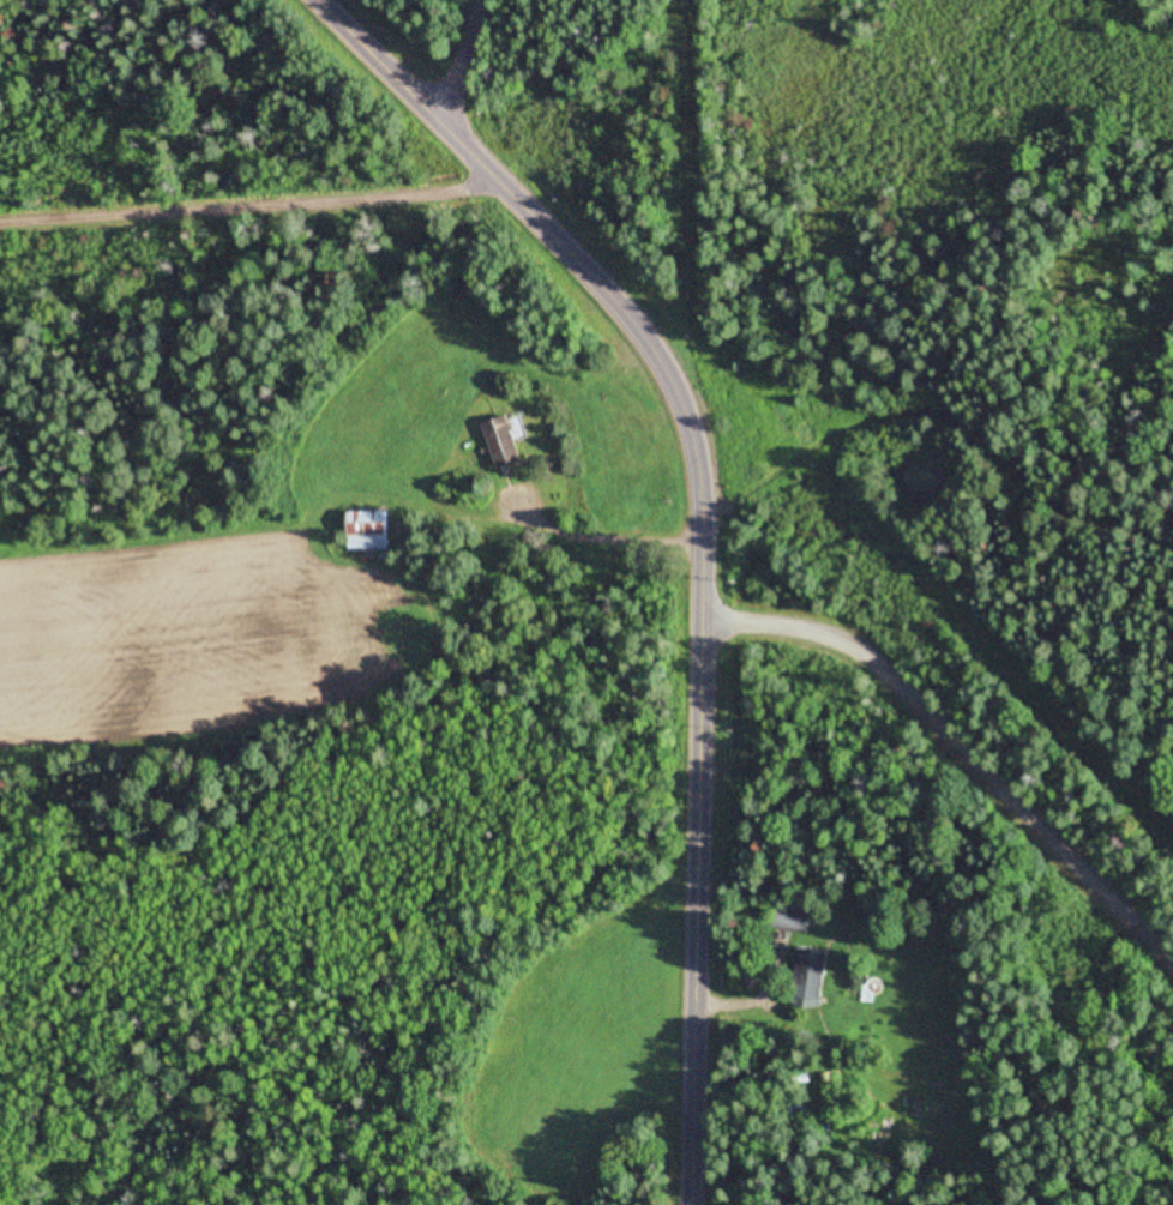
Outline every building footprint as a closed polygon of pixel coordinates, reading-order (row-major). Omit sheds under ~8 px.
[(501,469),(527,462),(515,416),(489,423),(501,469)] [(395,550),(395,511),(353,511),(353,550),(395,550)] [(814,905),(777,904),(776,930),(814,931),(814,905)] [(831,951),(804,947),(797,1007),(823,1010),(831,951)]
